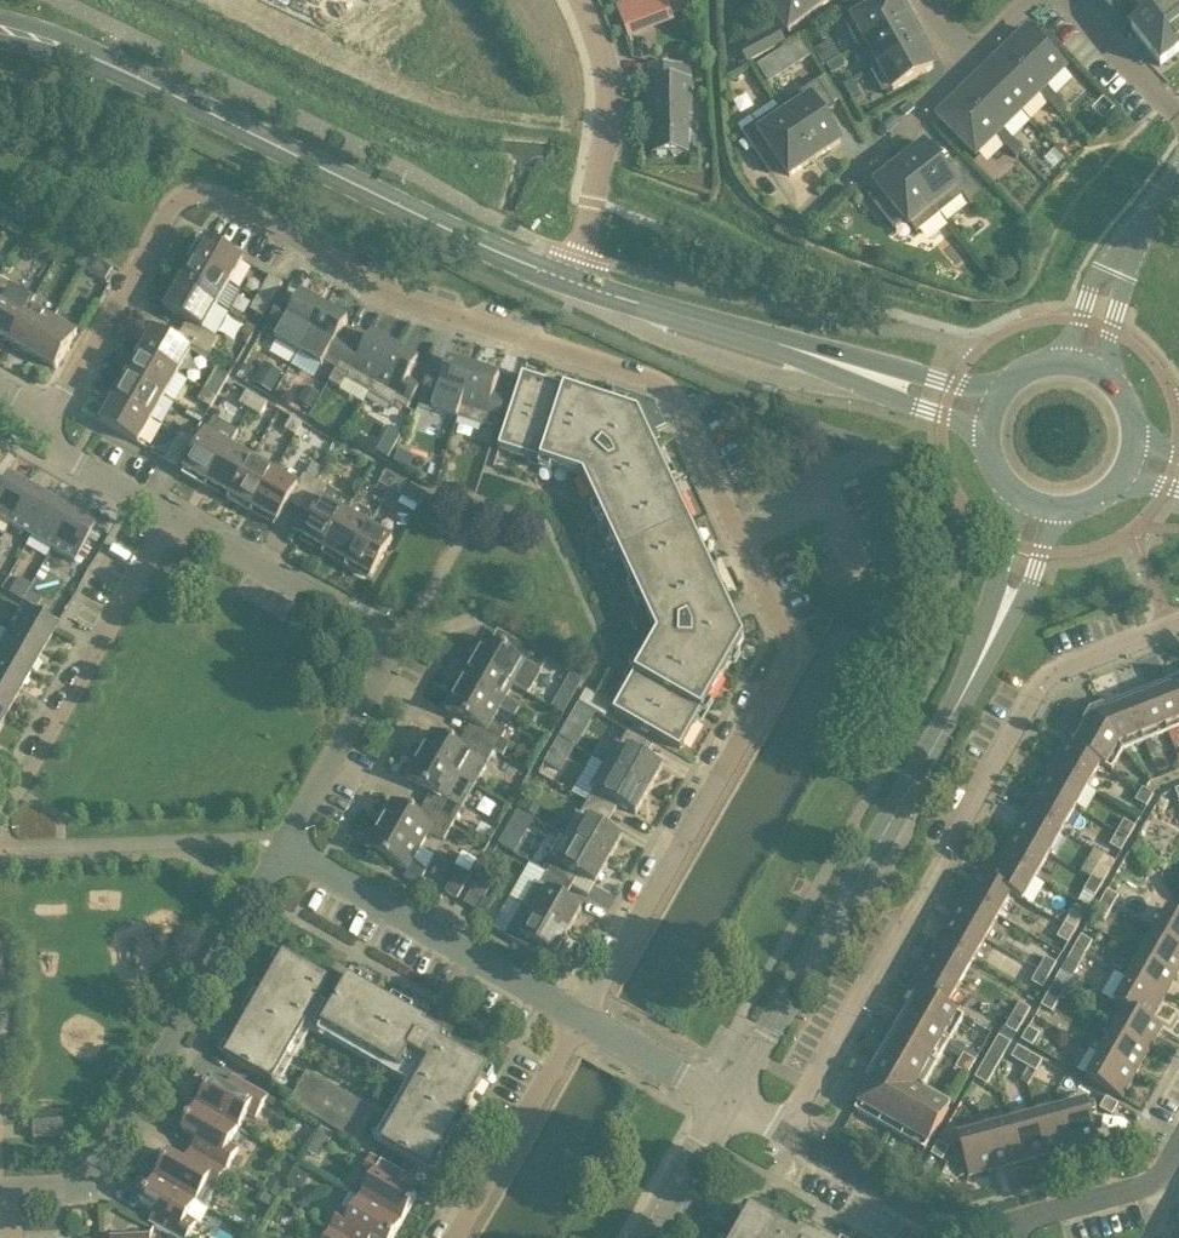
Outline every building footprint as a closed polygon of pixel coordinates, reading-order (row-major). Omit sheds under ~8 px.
[(664,0),(631,0),(616,6),(627,35),(671,17),(664,0)] [(694,5),(692,0),(671,0),(676,12),(694,5)] [(768,8),(788,34),(833,0),(778,0),(768,8)] [(907,22),(894,0),(891,0),(845,25),(859,50),(867,46),(867,45),(907,22)] [(1113,12),(1125,0),(1101,0),(1113,12)] [(1130,31),(1160,68),(1178,53),(1178,0),(1170,0),(1130,31)] [(907,22),(867,45),(867,46),(879,67),(879,68),(920,45),(907,22)] [(748,64),(783,45),(775,31),(740,50),(748,64)] [(1004,53),(1042,91),(1038,95),(1048,105),(1056,98),(1045,87),(1064,69),(1027,31),(1004,53)] [(920,45),(879,68),(879,67),(871,71),(885,96),(933,69),(920,45)] [(834,50),(820,58),(825,68),(839,60),(834,50)] [(1042,91),(1004,53),(983,74),(1020,112),(1038,95),(1042,91)] [(830,76),(844,69),(839,60),(825,68),(830,76)] [(647,81),(649,83),(649,81),(680,81),(680,66),(647,66),(647,81)] [(1020,112),(983,74),(961,95),(998,134),(994,137),(1005,148),(1012,141),(1002,130),(1020,112)] [(689,117),(692,116),(691,81),(680,81),(649,81),(649,83),(649,117),(652,116),(652,154),(689,154),(689,117)] [(786,117),(814,160),(840,143),(823,117),(836,108),(819,82),(804,92),(810,101),(786,116),(786,117)] [(852,82),(842,87),(850,101),(859,96),(852,82)] [(998,134),(961,95),(938,117),(976,155),(994,137),(998,134)] [(1056,98),(1048,105),(1059,116),(1067,109),(1056,98)] [(814,160),(786,117),(786,116),(780,107),(741,133),(768,174),(781,165),(789,177),(814,160)] [(1012,141),(1005,148),(1015,159),(1023,151),(1012,141)] [(900,167),(939,216),(962,198),(970,208),(984,197),(956,162),(944,172),(924,148),(900,167)] [(939,216),(900,167),(876,186),(886,197),(873,207),(893,231),(905,221),(916,235),(939,216)] [(0,205),(0,225),(9,230),(20,236),(28,222),(18,216),(0,205)] [(32,228),(23,243),(33,249),(42,234),(32,228)] [(192,264),(229,285),(243,262),(206,241),(192,264)] [(75,265),(82,270),(83,270),(91,258),(82,253),(75,265)] [(113,270),(91,258),(83,270),(105,283),(113,270)] [(179,287),(216,308),(229,285),(192,264),(179,287)] [(256,300),(269,308),(282,284),(269,277),(256,300)] [(10,344),(31,306),(35,299),(0,279),(0,338),(10,344)] [(187,323),(181,333),(212,351),(218,340),(215,337),(228,315),(216,308),(179,287),(166,310),(187,323)] [(265,330),(277,337),(275,341),(298,354),(324,308),(301,295),(291,312),(279,305),(265,330)] [(269,308),(256,300),(249,311),(262,319),(269,308)] [(31,306),(10,344),(33,357),(54,319),(31,306)] [(324,364),(335,370),(336,371),(350,345),(338,338),(348,322),(324,308),(298,354),(321,368),(324,364)] [(78,332),(54,319),(33,357),(56,370),(78,332)] [(249,323),(243,333),(251,338),(257,328),(249,323)] [(175,344),(154,331),(140,355),(177,376),(190,353),(206,362),(212,351),(181,333),(175,344)] [(335,370),(327,383),(340,390),(345,380),(368,394),(369,395),(395,349),(372,336),(362,352),(350,345),(336,371),(335,370)] [(407,411),(421,386),(409,379),(418,362),(395,349),(369,395),(392,408),(395,404),(407,411)] [(127,377),(164,398),(177,376),(140,355),(127,377)] [(418,407),(432,411),(457,420),(474,369),(448,361),(442,379),(429,374),(420,402),(418,407)] [(279,378),(262,368),(254,382),(271,391),(279,378)] [(498,428),(507,400),(493,396),(499,378),(474,369),(457,420),(483,428),(484,423),(498,428)] [(114,400),(151,421),(152,419),(160,423),(171,403),(164,399),(164,398),(127,377),(114,400)] [(680,751),(744,640),(639,415),(611,406),(609,405),(523,377),(499,450),(583,478),(657,636),(613,713),(680,751)] [(777,392),(764,387),(762,394),(774,398),(777,392)] [(298,400),(312,407),(318,397),(304,389),(298,400)] [(614,389),(609,405),(611,406),(639,415),(649,436),(656,432),(666,428),(654,402),(614,389)] [(210,409),(217,398),(204,391),(197,402),(210,409)] [(250,411),(257,398),(246,392),(239,405),(250,411)] [(257,398),(250,411),(260,417),(268,404),(257,398)] [(151,421),(114,400),(101,423),(138,444),(151,421)] [(295,437),(303,424),(291,418),(284,431),(295,437)] [(237,433),(213,420),(205,434),(206,434),(184,471),(208,485),(229,448),(228,447),(237,433)] [(178,436),(191,444),(197,433),(184,426),(178,436)] [(191,444),(178,436),(164,460),(177,468),(191,444)] [(392,446),(385,442),(383,441),(376,453),(389,460),(395,447),(392,446)] [(231,498),(252,461),(229,448),(208,485),(231,498)] [(407,470),(413,459),(399,451),(393,462),(407,470)] [(252,461),(231,498),(253,511),(274,474),(252,461)] [(316,483),(324,469),(313,463),(306,477),(316,483)] [(390,491),(397,478),(386,472),(379,485),(390,491)] [(302,509),(317,483),(316,483),(306,477),(304,476),(297,487),(274,474),(253,511),(277,524),(289,502),(302,509)] [(1,489),(0,490),(0,521),(9,526),(28,491),(5,478),(0,487),(0,488),(1,489)] [(397,478),(390,491),(397,496),(400,497),(408,484),(397,478)] [(352,503),(330,490),(317,483),(302,509),(314,517),(302,538),(325,552),(346,515),(345,514),(352,503)] [(29,537),(30,538),(50,503),(28,491),(9,526),(29,537)] [(382,505),(389,509),(397,496),(390,491),(382,505)] [(26,544),(33,548),(37,542),(52,550),(72,515),(50,503),(30,538),(29,537),(26,544)] [(349,509),(346,515),(325,552),(348,565),(369,528),(367,527),(371,521),(369,514),(356,507),(349,509)] [(93,528),(72,515),(52,550),(74,563),(93,528)] [(369,528),(348,565),(371,578),(392,541),(369,528)] [(7,595),(21,603),(27,593),(25,592),(29,586),(16,578),(7,595)] [(27,593),(21,603),(35,611),(41,601),(27,593)] [(7,632),(42,652),(55,630),(20,610),(7,632)] [(7,632),(0,645),(0,657),(30,674),(42,652),(7,632)] [(524,646),(518,658),(485,639),(471,663),(513,686),(527,695),(547,660),(524,646)] [(0,657),(0,685),(17,695),(30,674),(0,657)] [(459,686),(499,709),(514,718),(519,710),(505,699),(513,686),(471,663),(459,686)] [(1071,746),(1101,764),(1100,765),(1112,772),(1123,752),(1178,730),(1178,678),(1090,713),(1071,746)] [(0,685),(0,714),(5,717),(17,695),(0,685)] [(502,758),(508,746),(501,741),(506,733),(492,722),(499,709),(459,686),(445,709),(478,728),(472,739),(495,753),(494,754),(502,758)] [(586,690),(579,702),(605,716),(611,705),(586,690)] [(559,695),(554,704),(566,711),(571,702),(559,695)] [(517,719),(529,727),(535,717),(522,710),(517,719)] [(573,745),(579,734),(566,727),(560,737),(573,745)] [(419,755),(475,787),(494,754),(495,753),(472,739),(465,751),(432,732),(419,755)] [(662,768),(646,759),(653,747),(628,732),(621,745),(616,742),(603,766),(649,792),(662,768)] [(560,771),(573,749),(559,740),(546,763),(560,771)] [(1065,743),(1052,766),(1088,787),(1100,765),(1101,764),(1071,746),(1065,743)] [(406,779),(438,797),(432,809),(455,822),(475,787),(419,755),(406,779)] [(587,803),(612,818),(619,806),(635,815),(649,792),(603,766),(589,789),(594,791),(587,803)] [(1052,766),(1039,789),(1075,809),(1088,787),(1052,766)] [(1062,832),(1075,809),(1039,789),(1026,812),(1062,832)] [(1146,808),(1153,796),(1142,789),(1135,802),(1146,808)] [(524,811),(533,816),(540,804),(531,798),(524,811)] [(379,825),(420,848),(427,835),(444,841),(455,822),(432,809),(425,820),(393,802),(379,825)] [(562,836),(608,862),(622,839),(605,830),(612,818),(587,803),(580,815),(576,813),(562,836)] [(1026,812),(1013,835),(1049,855),(1062,832),(1026,812)] [(1124,821),(1117,833),(1128,840),(1135,828),(1124,821)] [(407,871),(422,880),(426,872),(413,861),(420,848),(379,825),(366,848),(407,871)] [(1120,853),(1128,840),(1117,833),(1109,846),(1120,853)] [(1013,835),(1000,857),(1036,878),(1049,855),(1013,835)] [(547,874),(572,888),(578,876),(595,886),(608,862),(562,836),(549,860),(553,862),(547,874)] [(469,875),(477,862),(466,855),(458,869),(469,875)] [(1000,857),(987,880),(1011,894),(1011,895),(1022,902),(1036,878),(1000,857)] [(1098,867),(1091,879),(1102,885),(1109,873),(1098,867)] [(456,901),(470,877),(456,870),(443,893),(456,901)] [(976,873),(963,897),(998,917),(1011,895),(1011,894),(987,880),(976,873)] [(522,907),(568,933),(581,910),(565,900),(572,888),(547,874),(540,886),(535,883),(522,907)] [(478,879),(463,904),(477,912),(480,907),(484,899),(492,886),(478,879)] [(1094,898),(1102,885),(1091,879),(1083,892),(1094,898)] [(1100,904),(1111,910),(1118,898),(1107,891),(1100,904)] [(963,897),(950,920),(985,940),(998,917),(963,897)] [(490,903),(484,899),(480,907),(477,912),(483,915),(490,903)] [(538,956),(542,949),(554,957),(568,933),(522,907),(508,899),(491,929),(538,956)] [(1111,910),(1100,904),(1093,916),(1104,922),(1111,910)] [(1178,949),(1178,918),(1167,911),(1154,934),(1178,949)] [(1071,914),(1063,926),(1075,932),(1082,920),(1071,914)] [(950,920),(936,943),(972,963),(985,940),(950,920)] [(1068,945),(1075,932),(1063,926),(1056,938),(1068,945)] [(1154,934),(1141,957),(1176,978),(1178,973),(1178,949),(1154,934)] [(1074,949),(1085,956),(1092,943),(1081,936),(1074,949)] [(936,943),(923,966),(959,986),(972,963),(936,943)] [(1085,956),(1074,949),(1060,972),(1072,979),(1085,956)] [(272,1084),(331,981),(283,954),(224,1056),(272,1084)] [(1176,978),(1141,957),(1128,980),(1163,1001),(1176,978)] [(1045,958),(1038,971),(1049,977),(1056,965),(1045,958)] [(910,989),(921,996),(945,1009),(946,1008),(959,986),(923,966),(910,989)] [(1042,990),(1049,977),(1038,971),(1031,983),(1042,990)] [(1101,996),(1114,1004),(1126,1010),(1126,1009),(1162,1030),(1162,1029),(1151,1023),(1163,1001),(1128,980),(1127,981),(1113,974),(1101,996)] [(430,1174),(488,1072),(442,1045),(449,1032),(429,1020),(426,1025),(349,981),(322,1029),(398,1073),(409,1054),(428,1065),(382,1147),(430,1174)] [(1047,995),(1059,1001),(1066,988),(1055,982),(1047,995)] [(1059,1001),(1047,995),(1041,1007),(1052,1013),(1059,1001)] [(964,1018),(946,1008),(945,1009),(921,996),(855,1112),(925,1152),(949,1110),(921,1094),(964,1018)] [(1019,1004),(1011,1017),(1023,1023),(1030,1010),(1019,1004)] [(1126,1009),(1126,1010),(1113,1032),(1148,1053),(1162,1030),(1126,1009)] [(1016,1035),(1023,1023),(1011,1017),(1005,1029),(1016,1035)] [(1032,1048),(1039,1035),(1028,1029),(1021,1041),(1032,1048)] [(1148,1053),(1113,1032),(1100,1055),(1135,1076),(1148,1053)] [(987,1086),(1011,1044),(998,1037),(974,1079),(987,1086)] [(1036,1073),(1042,1062),(1017,1047),(1011,1059),(1036,1073)] [(968,1076),(975,1062),(963,1055),(955,1069),(968,1076)] [(1135,1076),(1100,1055),(1086,1079),(1122,1099),(1135,1076)] [(356,1143),(374,1111),(307,1072),(288,1104),(356,1143)] [(196,1106),(238,1130),(247,1114),(256,1119),(268,1098),(233,1078),(226,1090),(210,1081),(196,1106)] [(1111,1117),(1118,1106),(1105,1098),(1099,1109),(1111,1117)] [(1060,1110),(1071,1149),(1097,1142),(1086,1103),(1060,1110)] [(191,1151),(226,1172),(238,1150),(229,1145),(238,1130),(196,1106),(182,1130),(198,1140),(191,1151)] [(1071,1149),(1060,1110),(1035,1117),(1046,1156),(1071,1149)] [(1046,1156),(1035,1117),(1009,1123),(1020,1163),(1046,1156)] [(33,1140),(63,1138),(62,1121),(32,1122),(33,1140)] [(1020,1163),(1009,1123),(984,1130),(995,1170),(1020,1163)] [(315,1141),(327,1148),(334,1135),(322,1129),(315,1141)] [(995,1170),(984,1130),(958,1137),(969,1177),(995,1170)] [(942,1162),(949,1149),(938,1143),(931,1155),(942,1162)] [(154,1179),(196,1203),(205,1188),(214,1193),(226,1172),(191,1151),(184,1163),(168,1154),(154,1179)] [(360,1199),(402,1223),(416,1199),(400,1189),(407,1178),(372,1157),(360,1179),(368,1184),(360,1199)] [(289,1181),(300,1187),(307,1175),(296,1169),(289,1181)] [(154,1179),(140,1204),(155,1213),(149,1225),(172,1237),(188,1237),(196,1224),(187,1219),(196,1203),(154,1179)] [(264,1190),(279,1199),(286,1187),(271,1179),(264,1190)] [(265,1194),(260,1202),(272,1209),(277,1201),(265,1194)] [(342,1237),(393,1237),(402,1223),(360,1199),(351,1215),(342,1210),(330,1231),(342,1237)] [(825,1235),(805,1224),(797,1237),(750,1210),(734,1237),(824,1237),(825,1235)]
